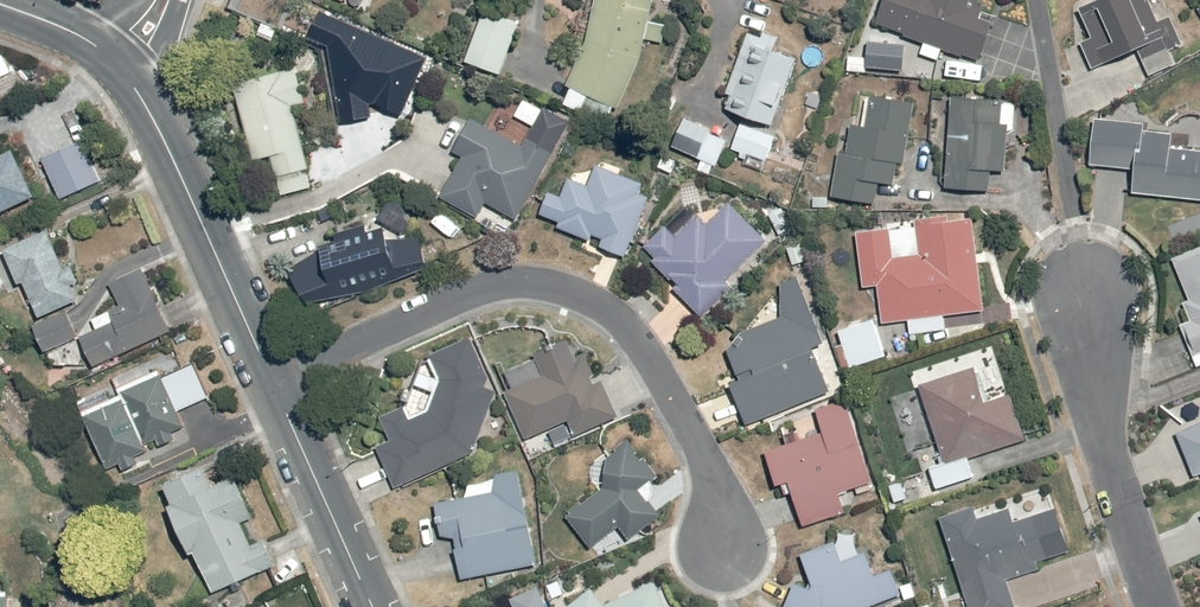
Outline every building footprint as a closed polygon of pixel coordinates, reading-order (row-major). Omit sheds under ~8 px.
[(566,87),(618,110),(640,61),(655,0),(594,0),(585,44),(566,87)] [(874,24),(979,64),(992,26),(973,18),(980,0),(884,0),(874,24)] [(1103,1),(1080,10),(1091,40),(1079,46),(1091,72),(1139,53),(1144,62),(1182,46),(1170,18),(1158,24),(1148,0),(1102,0),(1103,1)] [(523,19),(487,4),(465,59),(501,73),(523,19)] [(871,51),(850,51),(849,73),(901,75),(901,76),(932,77),(932,61),(907,61),(907,41),(871,40),(871,51)] [(726,110),(772,128),(796,60),(748,45),(726,110)] [(980,66),(946,63),(944,82),(978,85),(980,66)] [(309,171),(293,108),(306,105),(295,71),(232,87),(254,162),(270,158),(277,179),(309,171)] [(847,156),(839,155),(831,198),(874,206),(877,186),(893,189),(897,165),(903,167),(915,105),(870,98),(865,129),(851,126),(847,156)] [(1002,103),(951,99),(944,190),(989,194),(990,174),(1004,175),(1007,127),(1000,127),(1002,103)] [(690,111),(676,143),(693,151),(680,179),(696,186),(703,170),(699,168),(703,160),(719,167),(732,139),(711,129),(714,122),(690,111)] [(521,147),(470,119),(453,154),(462,159),(440,199),(478,220),(487,205),(517,222),(562,140),(533,126),(521,147)] [(1093,119),(1089,167),(1133,172),(1131,195),(1199,201),(1199,153),(1171,149),(1172,135),(1143,132),(1144,125),(1093,119)] [(779,131),(742,120),(734,148),(750,153),(746,165),(760,170),(763,160),(769,161),(779,131)] [(43,156),(44,159),(64,198),(82,188),(62,146),(43,156)] [(40,199),(16,151),(0,159),(0,217),(40,199)] [(558,224),(556,229),(625,258),(649,199),(639,195),(643,185),(596,167),(588,188),(567,180),(560,198),(549,194),(540,217),(558,224)] [(655,260),(651,264),(703,317),(732,289),(728,285),(766,242),(730,205),(707,227),(698,218),(677,239),(666,228),(645,249),(655,260)] [(973,221),(855,235),(866,290),(877,289),(881,326),(984,313),(973,221)] [(320,252),(287,273),(305,306),(367,293),(427,267),(421,239),(386,241),(384,230),(368,232),(366,226),(334,236),(336,244),(319,248),(320,252)] [(52,233),(6,251),(21,286),(27,283),(42,319),(81,301),(52,233)] [(1173,261),(1196,322),(1180,328),(1193,357),(1199,355),(1199,250),(1173,261)] [(9,284),(0,266),(0,288),(9,284)] [(116,324),(81,338),(94,369),(171,335),(144,271),(113,286),(121,306),(112,310),(116,324)] [(824,345),(796,278),(780,285),(781,319),(742,332),(727,353),(740,384),(729,387),(745,429),(830,393),(812,350),(824,345)] [(71,308),(36,322),(53,364),(75,356),(69,340),(82,335),(71,308)] [(843,346),(835,349),(843,372),(886,358),(873,321),(838,333),(843,346)] [(377,448),(395,490),(474,455),(496,394),(470,339),(428,358),(438,382),(427,411),(410,419),(405,409),(380,419),(390,442),(377,448)] [(543,377),(505,394),(526,441),(568,422),(574,438),(615,419),(598,385),(591,389),(582,372),(576,375),(561,344),(534,355),(543,377)] [(973,370),(918,385),(944,465),(1024,441),(1010,397),(984,405),(973,370)] [(125,397),(85,414),(110,469),(150,451),(147,444),(160,440),(162,446),(178,440),(175,434),(186,429),(163,377),(122,393),(125,397)] [(823,435),(765,453),(775,489),(788,485),(802,528),(846,514),(840,496),(873,485),(846,401),(816,411),(823,435)] [(1176,435),(1193,480),(1199,477),(1199,425),(1176,435)] [(603,491),(566,518),(590,550),(617,529),(628,542),(661,517),(637,492),(658,479),(627,441),(607,457),(603,491)] [(164,485),(211,592),(273,566),(263,540),(251,545),(241,523),(252,518),(233,477),(212,485),(205,467),(164,485)] [(537,566),(517,472),(496,477),(493,494),(434,504),(440,539),(450,541),(461,583),(537,566)] [(938,519),(968,606),(1015,606),(1004,572),(1052,559),(1039,517),(1013,524),(1009,510),(978,520),(974,508),(938,519)] [(796,585),(786,606),(872,606),(902,595),(892,570),(874,578),(865,555),(842,564),(834,544),(800,556),(811,584),(807,591),(796,585)] [(592,590),(571,606),(664,606),(655,584),(604,606),(592,590)] [(10,591),(0,590),(0,606),(9,606),(10,591)] [(538,590),(511,601),(513,606),(546,606),(538,590)]
